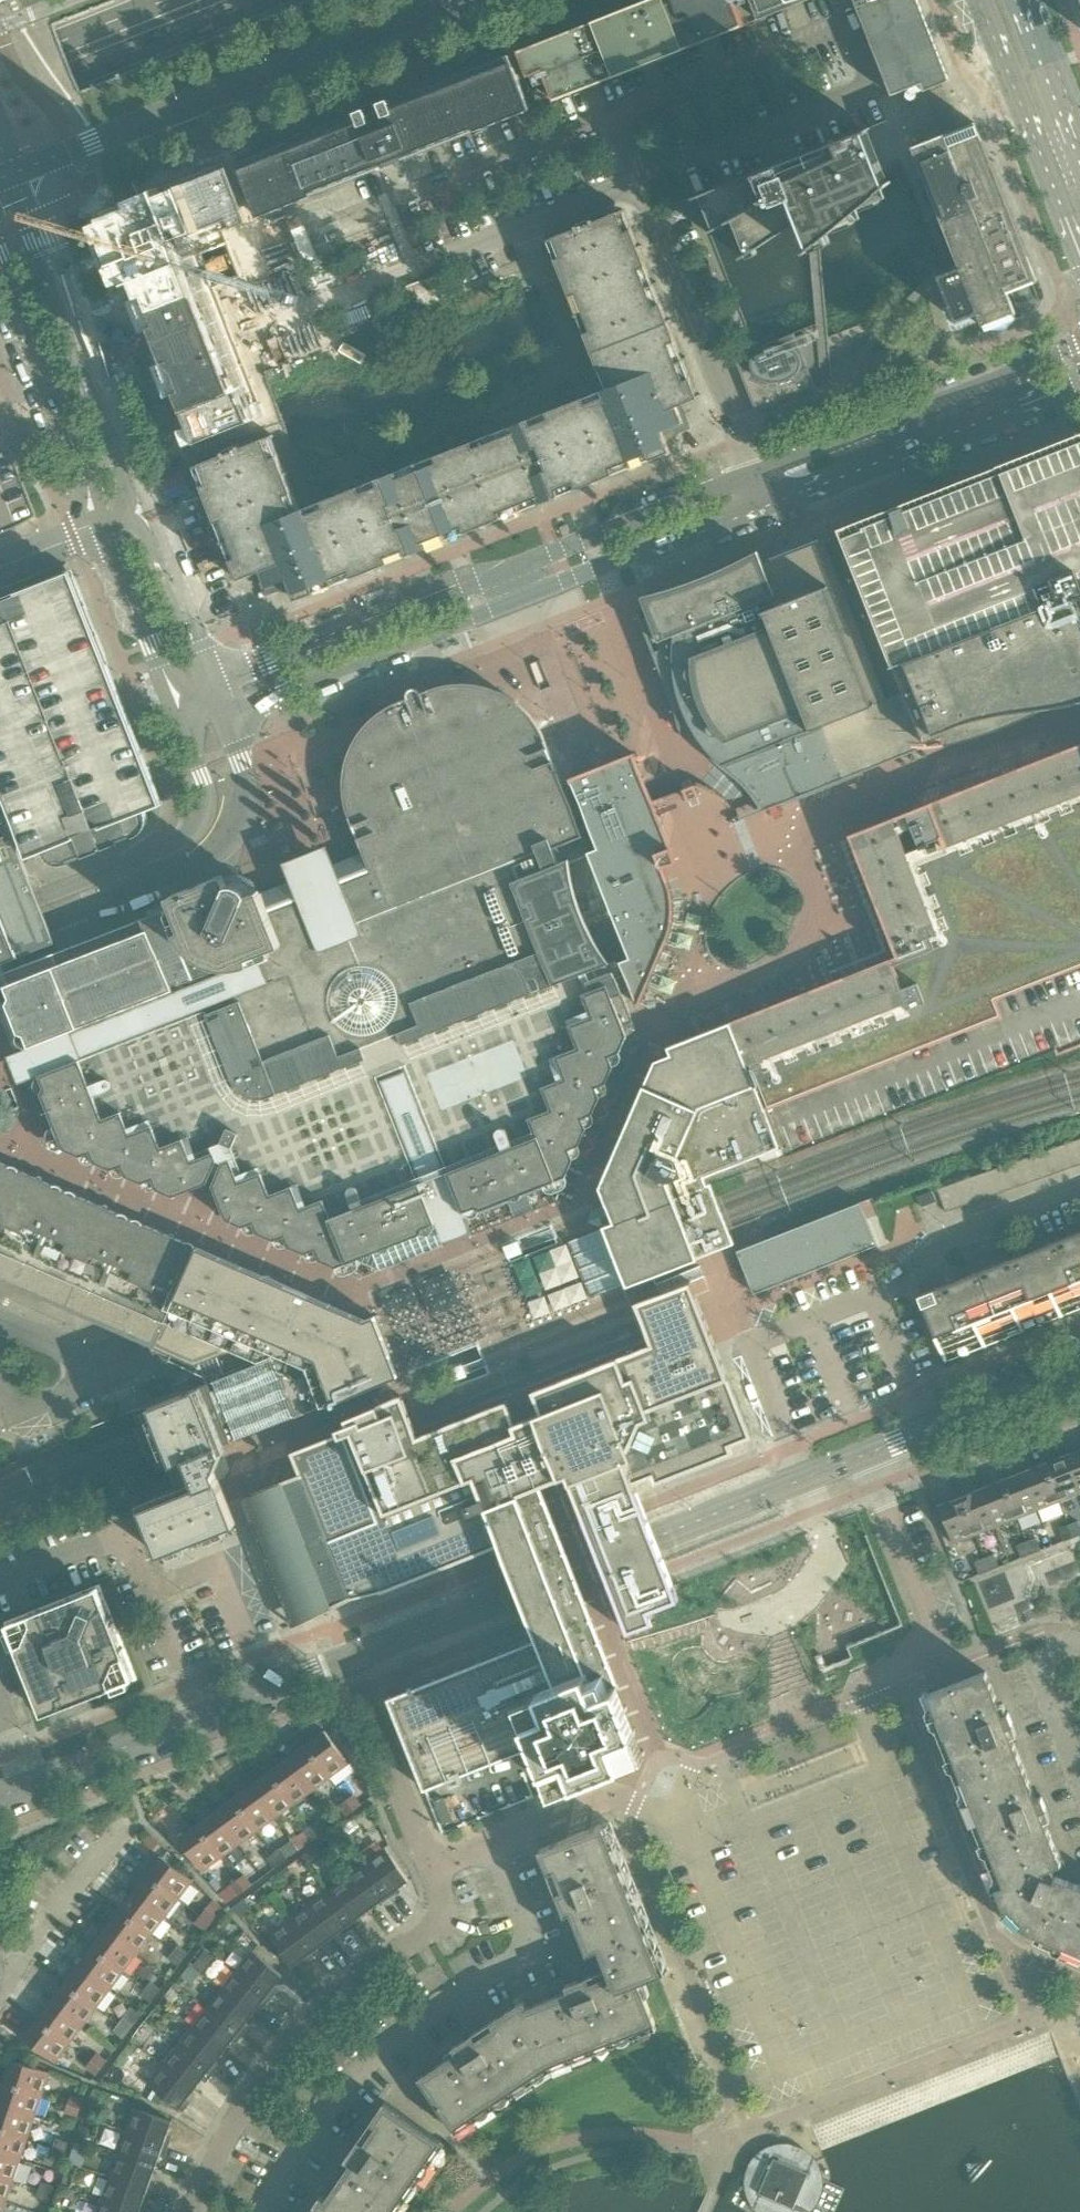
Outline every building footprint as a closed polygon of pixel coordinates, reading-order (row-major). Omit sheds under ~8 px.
[(743,25),(733,0),(645,0),(643,1),(518,51),(518,50),(517,51),(527,76),(542,71),(554,101),(554,100),(724,33),(743,25)] [(757,19),(783,9),(805,0),(750,0),(757,19)] [(864,25),(865,28),(873,47),(874,50),(881,70),(882,73),(890,92),(891,95),(921,83),(924,91),(948,81),(916,0),(854,0),(864,25)] [(409,157),(531,109),(509,54),(478,66),(477,64),(365,108),(265,147),(266,150),(236,162),(258,217),(379,169),(378,165),(383,163),(385,167),(386,166),(385,163),(401,157),(402,160),(403,159),(402,156),(408,153),(409,157)] [(1037,280),(974,122),(911,146),(959,266),(937,275),(949,305),(946,306),(948,309),(946,311),(945,313),(945,315),(945,317),(947,319),(949,319),(951,319),(954,324),(971,317),(970,314),(977,312),(982,326),(1013,313),(1015,313),(1007,292),(1037,280)] [(808,251),(891,181),(884,171),(881,165),(867,130),(870,129),(869,127),(693,197),(694,198),(701,195),(705,204),(714,227),(707,231),(708,233),(715,229),(735,218),(748,251),(741,256),(742,257),(749,253),(800,218),(803,225),(811,245),(807,249),(808,251)] [(126,206),(104,214),(113,235),(192,437),(194,442),(194,443),(266,414),(215,286),(242,275),(225,231),(249,222),(227,166),(133,203),(126,206)] [(559,495),(576,488),(593,482),(594,485),(597,484),(596,480),(613,474),(630,467),(631,470),(634,469),(633,466),(650,459),(667,452),(668,456),(671,455),(664,437),(689,427),(680,404),(701,396),(700,393),(696,395),(683,361),(686,359),(685,356),(682,358),(668,323),(672,322),(670,319),(667,320),(653,286),(657,284),(656,281),(652,283),(639,249),(642,247),(641,244),(638,246),(624,211),(626,211),(625,208),(593,221),(592,217),(589,218),(591,222),(578,227),(577,223),(574,224),(575,228),(545,240),(546,242),(547,242),(557,267),(553,268),(555,273),(559,271),(561,276),(557,278),(559,280),(562,279),(569,296),(576,313),(572,315),(573,317),(577,316),(590,350),(587,352),(588,355),(592,354),(605,388),(600,390),(565,404),(565,402),(562,403),(563,405),(529,418),(528,417),(524,418),(525,420),(491,433),(489,430),(487,431),(488,434),(454,448),(453,446),(450,447),(451,449),(417,463),(415,459),(412,460),(414,464),(379,477),(379,475),(375,477),(376,479),(342,492),(341,490),(338,491),(339,493),(322,500),(324,506),(307,513),(305,507),(299,509),(286,474),(289,473),(288,470),(285,472),(278,455),(271,437),(273,437),(272,434),(241,446),(240,443),(237,444),(238,447),(226,452),(225,449),(222,450),(223,453),(192,466),(193,468),(194,468),(208,502),(206,503),(207,505),(209,505),(223,539),(219,540),(220,543),(224,542),(231,559),(237,576),(234,578),(235,580),(255,572),(265,595),(290,585),(297,603),(299,602),(298,598),(332,584),(334,588),(336,587),(335,583),(369,570),(371,573),(373,572),(372,569),(406,555),(407,557),(410,556),(410,554),(427,547),(444,540),(445,544),(448,543),(447,539),(481,526),(483,529),(485,528),(484,525),(518,511),(520,515),(522,513),(521,510),(555,496),(556,498),(559,497),(559,495)] [(815,386),(799,347),(809,343),(805,333),(795,337),(793,332),(755,347),(733,356),(755,410),(815,386)] [(275,376),(272,369),(264,372),(267,379),(275,376)] [(0,426),(0,533),(16,526),(36,515),(0,426)] [(1060,445),(1031,458),(875,520),(844,533),(844,532),(646,610),(648,616),(644,618),(654,642),(662,639),(665,647),(652,652),(669,694),(671,700),(673,706),(675,713),(677,712),(677,710),(680,709),(718,764),(721,767),(737,780),(742,785),(744,787),(759,807),(757,808),(758,812),(828,785),(927,746),(926,744),(924,744),(923,742),(944,734),(948,742),(945,743),(945,744),(1064,696),(1079,688),(1079,438),(1060,445)] [(106,663),(70,573),(18,593),(17,592),(0,598),(0,964),(54,942),(42,911),(21,858),(43,849),(43,850),(50,860),(54,862),(67,862),(133,835),(135,835),(145,827),(144,810),(161,803),(160,801),(153,782),(106,663)] [(56,951),(50,954),(47,955),(11,969),(0,974),(0,978),(1,979),(3,986),(0,987),(0,989),(23,1048),(26,1047),(37,1043),(56,1035),(67,1065),(58,1068),(40,1076),(44,1087),(41,1093),(54,1126),(63,1148),(79,1155),(90,1151),(94,1161),(110,1169),(121,1165),(125,1175),(141,1182),(152,1178),(155,1189),(173,1196),(206,1182),(207,1180),(213,1182),(212,1185),(225,1219),(242,1226),(252,1221),(256,1232),(273,1240),(283,1235),(287,1246),(304,1253),(304,1252),(314,1248),(318,1259),(335,1266),(358,1258),(391,1244),(406,1238),(420,1233),(422,1227),(433,1222),(463,1211),(474,1206),(480,1209),(464,1215),(465,1217),(471,1234),(532,1210),(526,1193),(525,1191),(564,1175),(572,1159),(567,1148),(578,1144),(585,1127),(581,1117),(591,1113),(599,1096),(594,1086),(605,1082),(612,1066),(608,1055),(618,1051),(626,1034),(622,1025),(632,1021),(628,1011),(639,1007),(637,1003),(625,973),(605,981),(602,974),(599,966),(609,962),(607,959),(603,954),(599,948),(596,942),(587,927),(580,910),(575,893),(571,876),(568,861),(589,853),(588,851),(544,739),(538,727),(530,715),(520,705),(509,697),(497,690),(484,686),(470,683),(456,683),(442,685),(428,689),(420,692),(419,689),(406,694),(408,697),(399,701),(386,707),(375,715),(365,724),(356,735),(350,748),(345,761),(343,775),(342,789),(344,803),(349,817),(363,853),(324,869),(331,888),(309,896),(301,878),(262,893),(262,892),(250,896),(249,892),(229,884),(225,873),(221,874),(173,893),(169,894),(173,905),(81,942),(56,951)] [(730,1022),(731,1026),(741,1049),(743,1057),(764,1109),(1002,1016),(996,999),(1030,985),(1043,1016),(1055,1048),(1057,1054),(1079,1045),(1079,743),(851,833),(852,834),(849,834),(850,836),(897,955),(739,1017),(733,1020),(730,1021),(730,1022)] [(572,776),(570,777),(572,782),(598,847),(588,851),(589,853),(629,956),(620,961),(620,962),(623,968),(625,973),(637,1003),(639,1002),(640,1001),(667,939),(670,930),(672,921),(673,919),(673,910),(673,900),(673,898),(671,889),(668,879),(667,879),(662,866),(676,860),(671,847),(671,846),(657,810),(654,803),(653,801),(635,755),(634,755),(633,752),(631,753),(601,765),(573,776),(572,776)] [(613,1153),(599,1186),(606,1203),(613,1221),(603,1225),(610,1243),(615,1257),(621,1271),(626,1285),(642,1279),(653,1275),(678,1265),(688,1261),(693,1259),(694,1258),(697,1257),(698,1257),(703,1255),(714,1251),(734,1243),(728,1228),(725,1220),(719,1204),(716,1198),(710,1182),(707,1183),(704,1176),(726,1167),(737,1163),(779,1147),(778,1145),(769,1122),(764,1109),(743,1057),(741,1049),(731,1026),(730,1022),(667,1046),(670,1054),(656,1060),(654,1060),(620,1137),(619,1136),(612,1152),(613,1153)] [(1045,1176),(1037,1153),(1025,1157),(1033,1180),(1045,1176)] [(1033,1180),(1025,1157),(1012,1162),(1020,1185),(1033,1180)] [(42,1298),(111,1328),(127,1335),(195,1364),(253,1341),(258,1339),(284,1351),(213,1380),(236,1439),(294,1416),(338,1399),(347,1395),(370,1386),(398,1375),(387,1347),(385,1344),(374,1315),(369,1317),(364,1319),(337,1307),(331,1305),(1,1161),(0,1161),(0,1280),(42,1298)] [(1020,1185),(1012,1162),(999,1166),(1008,1189),(1020,1185)] [(1008,1189),(999,1166),(987,1171),(995,1194),(1008,1189)] [(995,1194),(987,1171),(974,1175),(983,1198),(995,1194)] [(983,1198),(974,1175),(962,1180),(970,1203),(983,1198)] [(970,1203),(962,1180),(949,1184),(957,1207),(970,1203)] [(957,1207),(949,1184),(937,1188),(945,1211),(957,1207)] [(936,1200),(932,1190),(917,1196),(921,1206),(936,1200)] [(859,1201),(736,1250),(753,1293),(876,1244),(859,1201)] [(918,1294),(945,1362),(965,1354),(966,1355),(968,1354),(968,1353),(1004,1339),(1004,1340),(1007,1339),(1006,1338),(1038,1325),(1039,1326),(1041,1325),(1041,1324),(1079,1308),(1079,1230),(918,1294)] [(751,1436),(726,1374),(690,1282),(635,1304),(648,1336),(643,1347),(532,1391),(541,1413),(537,1417),(537,1424),(531,1426),(525,1428),(521,1424),(515,1423),(506,1401),(424,1433),(414,1429),(401,1396),(346,1418),(350,1428),(291,1452),(300,1474),(241,1497),(292,1626),(349,1598),(352,1603),(380,1590),(380,1591),(492,1547),(497,1562),(499,1567),(502,1574),(502,1582),(507,1594),(512,1609),(518,1615),(520,1619),(528,1641),(519,1645),(387,1697),(424,1789),(535,1745),(553,1789),(645,1753),(607,1659),(582,1595),(572,1569),(559,1537),(539,1485),(552,1480),(558,1478),(569,1483),(586,1526),(599,1558),(609,1585),(627,1631),(655,1620),(649,1606),(677,1596),(664,1564),(654,1537),(644,1512),(641,1504),(632,1483),(651,1476),(654,1483),(731,1452),(729,1445),(751,1436)] [(226,1465),(219,1446),(195,1386),(134,1410),(158,1470),(185,1459),(193,1480),(196,1479),(199,1484),(139,1507),(158,1554),(235,1524),(217,1479),(217,1477),(222,1475),(226,1465)] [(1064,1454),(1079,1493),(1079,1448),(1064,1454)] [(1079,1493),(1064,1454),(1044,1463),(1059,1501),(1079,1493)] [(1059,1501),(1044,1463),(1022,1471),(1037,1510),(1059,1501)] [(1037,1510),(1022,1471),(1001,1479),(1016,1518),(1037,1510)] [(1016,1518),(1001,1479),(980,1488),(995,1526),(1016,1518)] [(995,1526),(980,1488),(959,1496),(974,1534),(995,1526)] [(974,1534),(959,1496),(937,1505),(953,1543),(974,1534)] [(1077,1520),(1067,1524),(1072,1537),(1079,1534),(1079,1528),(1077,1520)] [(1072,1537),(1067,1524),(1058,1528),(1063,1541),(1072,1537)] [(1040,1550),(1035,1537),(1025,1541),(1030,1554),(1040,1550)] [(1030,1554),(1025,1541),(1016,1545),(1021,1557),(1030,1554)] [(998,1566),(993,1554),(984,1557),(988,1570),(998,1566)] [(988,1570),(984,1557),(974,1561),(979,1574),(988,1570)] [(134,1677),(122,1649),(124,1646),(121,1645),(111,1619),(112,1616),(109,1615),(104,1601),(96,1604),(86,1600),(83,1592),(69,1597),(66,1596),(65,1599),(40,1609),(37,1608),(35,1611),(7,1622),(18,1651),(17,1654),(20,1655),(30,1681),(29,1683),(31,1685),(34,1691),(41,1688),(62,1698),(65,1705),(71,1702),(74,1703),(75,1700),(101,1690),(104,1692),(105,1689),(134,1677)] [(961,1780),(1019,1757),(1007,1726),(1013,1723),(1008,1710),(1002,1712),(985,1671),(927,1693),(961,1780)] [(349,1763),(324,1730),(305,1744),(330,1777),(349,1763)] [(330,1777),(305,1744),(287,1757),(311,1791),(330,1777)] [(311,1791),(287,1757),(269,1771),(293,1804),(311,1791)] [(961,1780),(995,1865),(1053,1842),(1040,1810),(1046,1808),(1041,1794),(1035,1797),(1019,1757),(961,1780)] [(293,1804),(269,1771),(251,1784),(275,1817),(293,1804)] [(275,1817),(251,1784),(232,1797),(257,1831),(275,1817)] [(360,1804),(352,1794),(346,1799),(353,1809),(360,1804)] [(257,1831),(232,1797),(214,1811),(239,1844),(257,1831)] [(353,1809),(346,1799),(339,1804),(346,1814),(353,1809)] [(239,1844),(214,1811),(196,1824),(220,1858),(239,1844)] [(323,1831),(316,1821),(309,1826),(317,1836),(323,1831)] [(599,1948),(645,1930),(603,1823),(539,1848),(565,1913),(571,1911),(587,1953),(599,1948)] [(220,1858),(196,1824),(177,1838),(201,1871),(220,1858)] [(317,1836),(309,1826),(302,1831),(310,1841),(317,1836)] [(1079,1904),(1079,1885),(1054,1874),(1052,1880),(1045,1877),(1043,1870),(1061,1863),(1053,1842),(995,1865),(1002,1883),(994,1886),(1003,1909),(1008,1922),(1062,1945),(1079,1904)] [(409,1879),(385,1847),(365,1862),(391,1898),(397,1894),(394,1890),(409,1879)] [(287,1858),(279,1848),(273,1852),(280,1863),(287,1858)] [(280,1863),(273,1852),(266,1857),(274,1868),(280,1863)] [(178,1899),(192,1880),(159,1855),(145,1874),(178,1899)] [(391,1898),(365,1862),(346,1876),(370,1908),(382,1899),(385,1903),(391,1898)] [(165,1917),(178,1899),(145,1874),(132,1892),(165,1917)] [(251,1885),(243,1874),(236,1879),(244,1890),(251,1885)] [(370,1908),(346,1876),(326,1890),(353,1927),(359,1922),(356,1918),(370,1908)] [(244,1890),(236,1879),(230,1884),(237,1894),(244,1890)] [(353,1927),(326,1890),(307,1905),(330,1937),(344,1927),(347,1931),(353,1927)] [(151,1935),(165,1917),(132,1892),(118,1910),(151,1935)] [(1062,1945),(1079,1953),(1079,1904),(1062,1945)] [(330,1937),(307,1905),(288,1919),(315,1955),(321,1951),(318,1947),(330,1937)] [(210,1923),(215,1916),(205,1909),(200,1915),(210,1923)] [(151,1935),(118,1910),(104,1928),(137,1953),(151,1935)] [(210,1923),(200,1915),(195,1922),(205,1930),(210,1923)] [(315,1955),(288,1919),(268,1934),(292,1966),(306,1955),(309,1959),(315,1955)] [(137,1953),(104,1928),(90,1946),(123,1971),(137,1953)] [(549,2065),(655,2023),(638,1982),(662,1972),(645,1930),(599,1948),(606,1968),(516,2004),(549,2065)] [(183,1959),(188,1952),(177,1944),(172,1951),(183,1959)] [(123,1971),(90,1946),(77,1965),(110,1990),(123,1971)] [(272,1988),(282,1974),(251,1950),(236,1970),(271,1997),(276,1991),(272,1988)] [(183,1959),(172,1951),(167,1958),(178,1965),(183,1959)] [(110,1990),(77,1965),(63,1982),(96,2007),(110,1990)] [(271,1997),(236,1970),(221,1988),(252,2013),(263,2000),(267,2003),(271,1997)] [(160,1989),(150,1981),(145,1988),(155,1995),(160,1989)] [(83,2025),(96,2007),(63,1982),(50,2000),(83,2025)] [(150,2002),(155,1995),(145,1988),(140,1994),(150,2002)] [(252,2013),(221,1988),(206,2007),(242,2035),(246,2029),(242,2026),(252,2013)] [(69,2043),(83,2025),(50,2000),(36,2018),(69,2043)] [(453,2129),(549,2065),(516,2004),(452,2047),(455,2052),(418,2077),(453,2129)] [(242,2035),(206,2007),(192,2026),(223,2051),(233,2038),(237,2041),(242,2035)] [(133,2025),(123,2017),(118,2024),(128,2031),(133,2025)] [(55,2062),(69,2043),(36,2018),(22,2037),(55,2062)] [(123,2038),(128,2031),(118,2024),(113,2030),(123,2038)] [(223,2051),(192,2026),(177,2045),(213,2073),(217,2067),(213,2064),(223,2051)] [(213,2073),(177,2045),(162,2064),(194,2088),(204,2075),(208,2078),(213,2073)] [(101,2067),(106,2061),(96,2053),(90,2060),(101,2067)] [(42,2094),(49,2072),(10,2059),(3,2081),(42,2094)] [(96,2074),(101,2067),(90,2060),(85,2066),(96,2074)] [(194,2088),(162,2064),(147,2083),(183,2111),(188,2104),(184,2101),(194,2088)] [(42,2094),(3,2081),(0,2090),(0,2104),(35,2116),(42,2094)] [(80,2107),(82,2099),(70,2095),(67,2103),(80,2107)] [(441,2140),(384,2101),(315,2202),(334,2211),(392,2211),(441,2140)] [(77,2115),(80,2107),(67,2103),(65,2111),(77,2115)] [(35,2116),(0,2104),(0,2128),(27,2137),(35,2116)] [(166,2137),(171,2121),(134,2107),(125,2130),(168,2146),(170,2139),(166,2137)] [(27,2137),(0,2128),(0,2152),(20,2159),(27,2137)] [(165,2153),(168,2146),(125,2130),(117,2153),(155,2167),(161,2151),(165,2153)] [(65,2150),(68,2142),(56,2138),(53,2146),(65,2150)] [(62,2158),(65,2150),(53,2146),(50,2154),(62,2158)] [(813,2174),(808,2172),(813,2161),(810,2159),(807,2156),(803,2154),(799,2153),(795,2151),(791,2151),(787,2150),(783,2150),(779,2151),(775,2152),(773,2157),(763,2152),(760,2155),(758,2158),(756,2162),(754,2166),(753,2170),(752,2174),(752,2178),(752,2182),(753,2186),(754,2190),(758,2192),(753,2202),(757,2205),(761,2208),(765,2210),(767,2211),(770,2211),(771,2211),(788,2211),(789,2211),(791,2211),(793,2207),(803,2211),(806,2208),(809,2205),(811,2202),(812,2198),(813,2194),(814,2190),(815,2186),(814,2182),(814,2178),(813,2174)] [(20,2159),(0,2152),(0,2176),(13,2180),(20,2159)] [(149,2182),(155,2167),(117,2153),(109,2176),(152,2191),(154,2184),(149,2182)] [(13,2180),(0,2176),(0,2200),(6,2202),(13,2180)] [(149,2198),(152,2191),(109,2176),(101,2198),(139,2211),(144,2196),(149,2198)] [(50,2194),(53,2185),(41,2181),(38,2190),(50,2194)] [(48,2201),(50,2194),(38,2190),(36,2197),(48,2201)] [(139,2211),(101,2198),(96,2211),(139,2211)] [(315,2202),(311,2211),(334,2211),(315,2202)]
